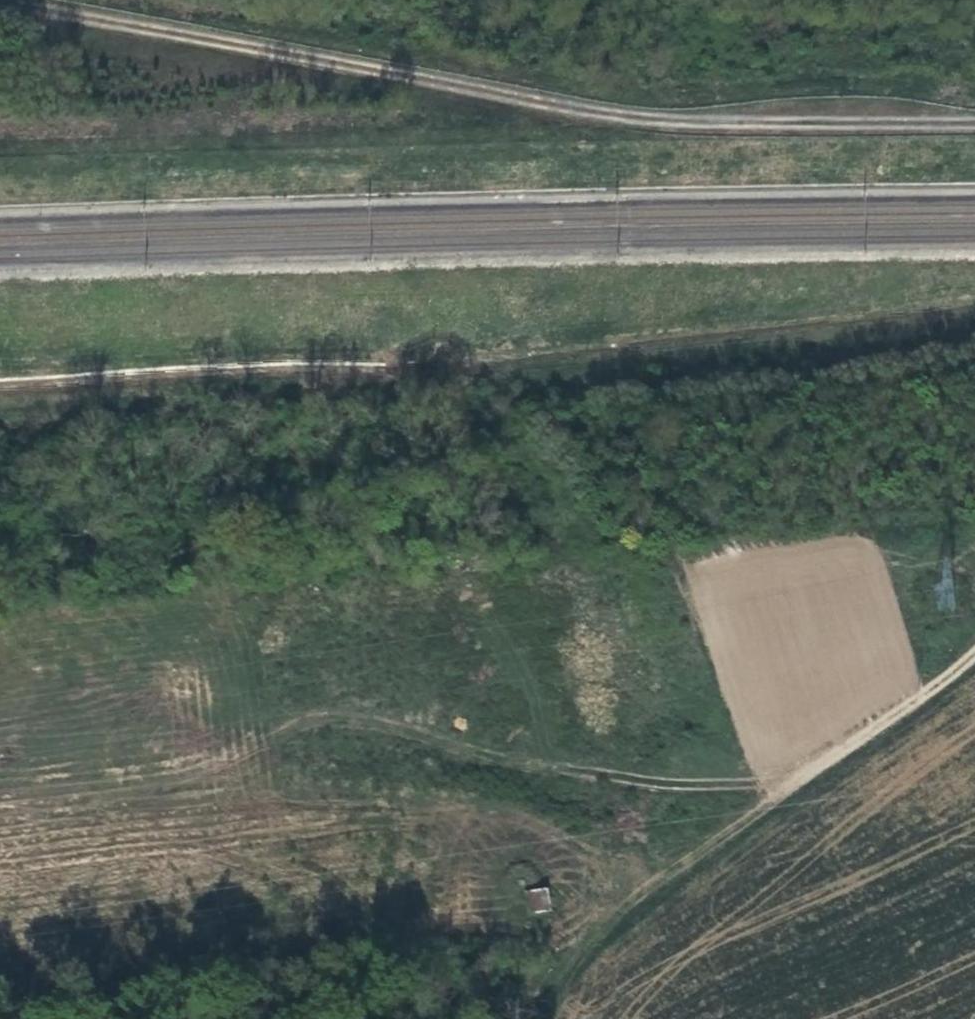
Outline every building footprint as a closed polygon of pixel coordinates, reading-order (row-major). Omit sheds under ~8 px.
[(954,579),(930,583),(935,614),(958,610),(954,579)] [(547,886),(525,890),(529,912),(551,908),(547,886)]
